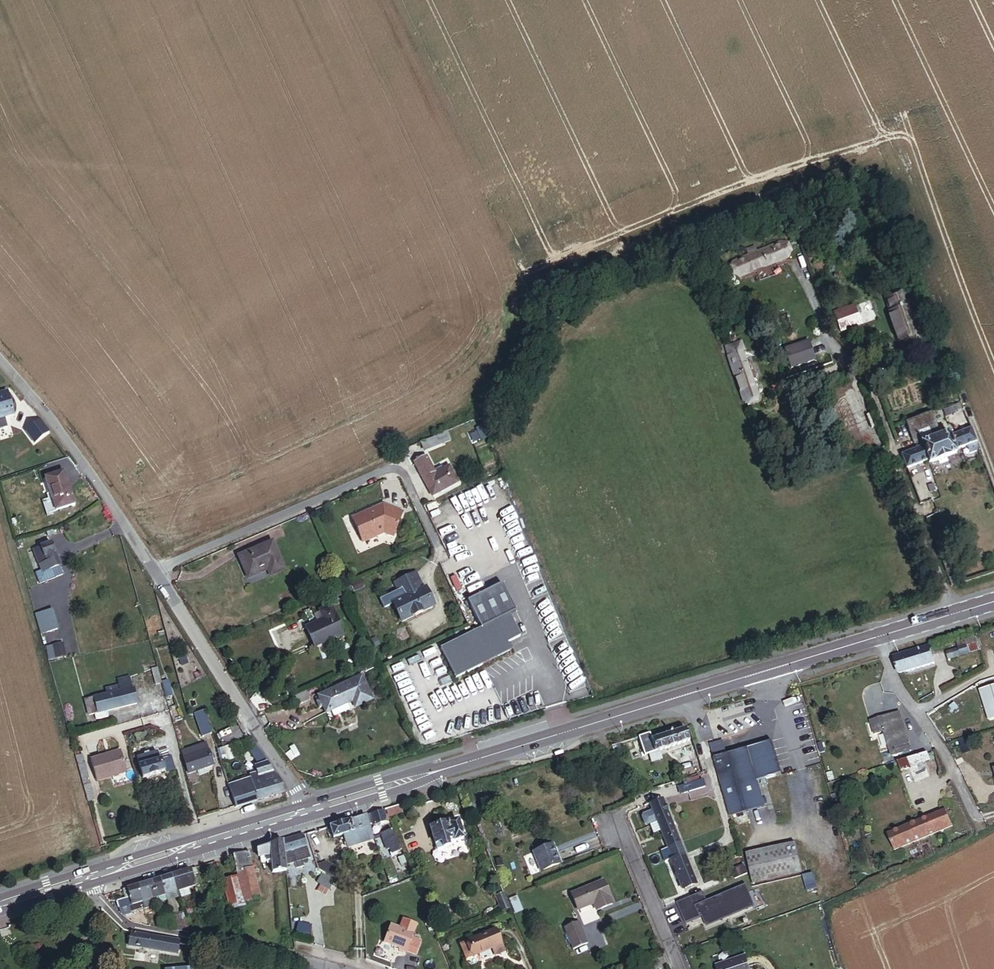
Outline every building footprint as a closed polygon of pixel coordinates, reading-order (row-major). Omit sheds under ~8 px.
[(756,265),(760,279),(810,263),(805,248),(756,265)] [(901,299),(884,305),(899,345),(916,339),(901,299)] [(839,340),(876,324),(869,306),(832,321),(839,340)] [(916,339),(899,345),(903,356),(920,350),(916,339)] [(737,396),(753,392),(743,342),(727,345),(737,396)] [(759,349),(746,353),(749,363),(762,358),(759,349)] [(764,404),(776,400),(762,358),(749,363),(764,404)] [(948,383),(956,380),(951,366),(942,368),(948,383)] [(913,384),(921,381),(919,374),(918,375),(910,377),(913,384)] [(0,388),(0,416),(2,415),(1,411),(13,408),(7,386),(0,388)] [(38,416),(31,407),(22,414),(29,423),(32,421),(38,416)] [(38,416),(32,421),(48,440),(54,435),(38,416)] [(906,425),(912,445),(915,444),(917,451),(922,450),(921,445),(940,438),(933,417),(906,425)] [(958,457),(956,451),(972,446),(973,450),(981,447),(976,431),(951,439),(950,435),(940,438),(921,445),(922,450),(917,451),(899,457),(904,470),(928,462),(929,466),(958,457)] [(470,441),(477,438),(475,433),(468,435),(470,441)] [(445,454),(472,444),(470,441),(468,435),(441,447),(445,454)] [(448,459),(435,466),(452,499),(479,486),(472,472),(464,476),(462,471),(455,474),(448,459)] [(68,470),(48,475),(52,490),(49,491),(50,495),(54,511),(77,505),(68,470)] [(412,533),(419,538),(430,516),(410,505),(380,517),(390,542),(412,533)] [(299,574),(311,569),(301,540),(267,552),(274,574),(296,566),(299,574)] [(53,572),(61,570),(54,545),(36,550),(45,584),(55,581),(53,572)] [(425,626),(455,613),(440,577),(417,586),(424,602),(416,606),(425,626)] [(482,632),(442,649),(455,681),(514,656),(509,645),(521,640),(511,617),(517,615),(505,587),(469,602),(482,632)] [(359,601),(368,598),(366,590),(357,593),(359,601)] [(358,607),(347,611),(350,618),(334,625),(341,641),(367,629),(358,607)] [(52,633),(53,632),(48,613),(39,616),(44,635),(52,633)] [(45,641),(54,639),(52,633),(44,635),(45,641)] [(945,648),(947,656),(979,647),(974,633),(963,636),(964,642),(945,648)] [(49,661),(66,657),(63,644),(46,648),(49,661)] [(899,675),(936,664),(931,646),(894,657),(899,675)] [(151,688),(158,686),(155,672),(148,673),(151,688)] [(356,719),(373,712),(370,704),(375,702),(394,694),(387,676),(339,695),(342,702),(339,704),(341,709),(345,708),(347,714),(353,712),(356,719)] [(163,691),(170,689),(168,678),(161,679),(163,691)] [(106,715),(136,707),(129,679),(115,683),(117,689),(103,692),(104,696),(83,702),(87,719),(93,718),(94,723),(107,720),(106,715)] [(993,721),(993,689),(976,695),(986,724),(993,721)] [(375,702),(377,709),(397,701),(394,694),(375,702)] [(882,729),(881,725),(900,719),(897,710),(868,720),(872,732),(882,729)] [(202,717),(193,719),(199,740),(208,738),(202,717)] [(894,748),(908,744),(900,719),(881,725),(882,729),(886,743),(892,741),(894,748)] [(634,731),(639,750),(682,739),(679,725),(644,734),(643,729),(634,731)] [(769,738),(713,755),(729,815),(771,806),(763,778),(781,773),(769,738)] [(886,743),(890,754),(909,748),(908,744),(894,748),(892,741),(886,743)] [(201,746),(178,752),(180,760),(184,775),(192,772),(193,777),(200,775),(199,771),(207,768),(201,746)] [(253,764),(260,759),(251,746),(244,750),(253,764)] [(216,765),(234,759),(231,750),(225,752),(224,748),(212,751),(216,765)] [(611,759),(608,751),(599,756),(602,763),(611,759)] [(158,770),(164,768),(162,759),(154,760),(152,752),(133,756),(138,777),(158,772),(158,770)] [(897,761),(900,768),(906,766),(919,761),(926,759),(923,752),(897,761)] [(97,783),(125,775),(120,755),(91,763),(97,783)] [(87,806),(94,804),(81,759),(75,761),(87,806)] [(232,812),(279,800),(283,791),(260,759),(253,764),(258,772),(253,774),(254,778),(246,781),(247,784),(226,790),(232,812)] [(911,781),(924,777),(919,761),(906,766),(911,781)] [(633,779),(637,791),(656,783),(653,775),(643,779),(642,775),(633,779)] [(703,782),(700,775),(678,782),(680,789),(703,782)] [(675,838),(660,802),(648,807),(663,843),(675,838)] [(384,817),(383,814),(387,812),(385,805),(369,811),(372,821),(384,817)] [(370,834),(367,823),(372,821),(369,811),(326,824),(330,835),(341,831),(344,842),(370,834)] [(893,833),(898,846),(952,824),(947,811),(893,833)] [(453,816),(425,825),(432,846),(444,842),(442,835),(447,834),(448,838),(459,834),(453,816)] [(578,845),(569,823),(550,831),(559,853),(578,845)] [(397,849),(388,827),(379,831),(385,847),(387,846),(389,852),(397,849)] [(305,856),(300,832),(278,839),(282,862),(291,860),(292,866),(299,864),(298,858),(305,856)] [(794,836),(744,851),(753,881),(803,866),(794,836)] [(692,877),(675,838),(663,843),(659,845),(663,854),(666,853),(679,883),(692,877)] [(282,862),(278,839),(254,846),(256,860),(269,858),(272,871),(283,869),(282,862)] [(529,848),(539,869),(560,860),(550,839),(529,848)] [(255,896),(245,850),(232,853),(236,872),(217,877),(224,907),(241,903),(240,900),(255,896)] [(405,867),(400,853),(393,855),(398,869),(405,867)] [(193,883),(188,867),(178,870),(182,886),(193,883)] [(182,886),(178,870),(169,873),(173,888),(182,886)] [(173,888),(169,873),(157,877),(159,885),(164,884),(165,891),(162,892),(163,898),(174,895),(173,888)] [(332,881),(319,873),(315,880),(319,882),(328,887),(332,881)] [(508,903),(495,873),(490,876),(493,882),(489,884),(499,907),(508,903)] [(604,876),(570,889),(577,907),(594,900),(596,906),(613,900),(604,876)] [(162,892),(165,891),(164,884),(159,885),(157,877),(148,879),(150,889),(147,890),(148,896),(162,892)] [(148,896),(147,890),(150,889),(148,879),(137,883),(139,892),(137,892),(139,899),(140,905),(150,903),(148,896)] [(324,894),(328,887),(319,882),(315,889),(324,894)] [(139,899),(137,892),(139,892),(137,883),(119,888),(120,895),(115,896),(118,910),(119,911),(127,910),(125,903),(139,899)] [(701,915),(704,923),(754,904),(745,883),(706,898),(703,890),(676,900),(684,921),(701,915)] [(521,908),(516,895),(511,897),(516,910),(521,908)] [(425,905),(422,899),(415,902),(424,924),(431,921),(425,905)] [(564,923),(567,930),(582,925),(579,918),(564,923)] [(414,930),(391,921),(383,941),(399,947),(398,948),(406,951),(407,949),(416,953),(421,938),(412,935),(414,930)] [(492,925),(465,935),(471,950),(488,944),(491,953),(501,949),(492,925)] [(588,940),(582,925),(567,930),(573,946),(588,940)] [(163,950),(165,936),(128,930),(126,938),(147,942),(146,947),(163,950)] [(173,951),(175,938),(165,936),(163,950),(173,951)] [(717,962),(719,968),(752,968),(747,953),(717,962)]
